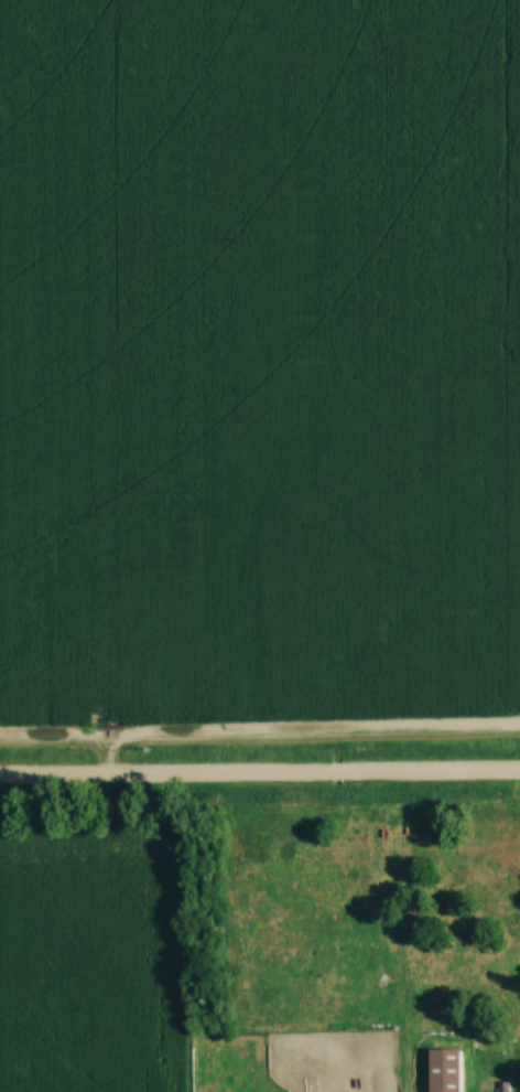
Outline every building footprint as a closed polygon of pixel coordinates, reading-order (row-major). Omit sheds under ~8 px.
[(508,1082),(494,1082),(494,1091),(508,1091),(508,1082)] [(446,1091),(462,1091),(463,1084),(447,1083),(446,1091)]
